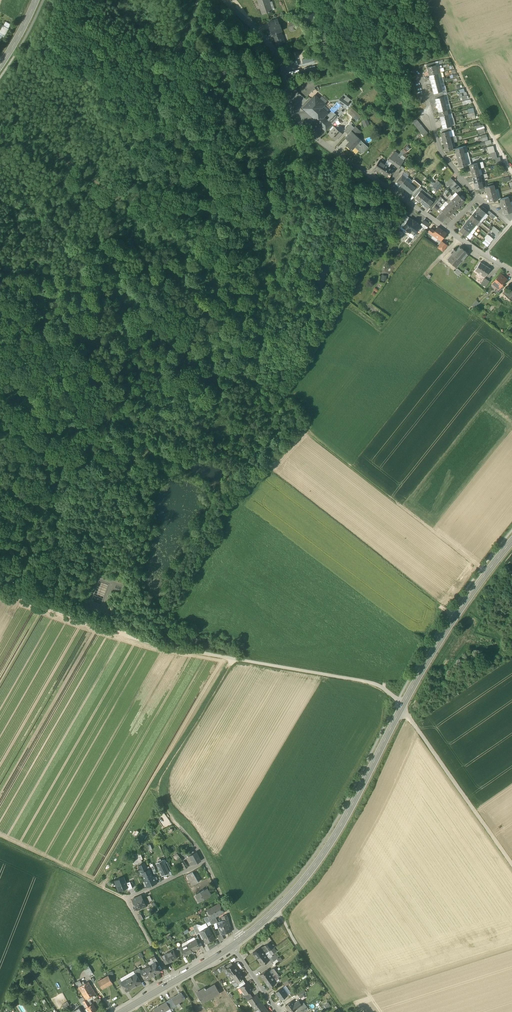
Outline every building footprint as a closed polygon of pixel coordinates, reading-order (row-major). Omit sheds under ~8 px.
[(263,14),(268,12),(269,12),(270,12),(271,11),(271,10),(269,2),(270,2),(270,0),(258,0),(263,14)] [(269,22),(271,28),(279,25),(277,19),(269,22)] [(0,31),(0,35),(4,37),(9,28),(4,26),(3,25),(0,31)] [(273,34),(277,45),(282,43),(280,36),(282,36),(281,31),(282,31),(280,25),(279,25),(271,28),(270,28),(272,34),(273,34)] [(307,96),(311,99),(315,96),(319,99),(322,95),(315,88),(307,96)] [(329,110),(324,105),(324,104),(319,99),(315,96),(311,99),(304,108),(318,121),(319,122),(323,117),(327,113),(326,113),(329,110)] [(322,96),(319,99),(324,104),(327,101),(322,96)] [(344,99),(340,104),(346,108),(350,104),(348,102),(344,99)] [(347,112),(353,117),(357,113),(352,108),(347,112)] [(327,120),(332,124),(338,117),(334,113),(327,120)] [(353,117),(357,121),(361,116),(357,113),(353,117)] [(332,124),(327,120),(323,117),(319,122),(318,121),(317,123),(326,131),(332,125),(332,124)] [(441,121),(443,128),(451,126),(449,119),(441,121)] [(344,131),(348,134),(354,128),(350,124),(344,131)] [(342,134),(340,132),(342,130),(336,125),(334,127),(328,133),(336,140),(342,134)] [(355,127),(354,128),(348,134),(345,137),(348,140),(354,134),(356,136),(360,132),(355,127)] [(441,133),(442,139),(450,137),(448,131),(442,133),(441,133)] [(347,146),(352,150),(355,147),(359,150),(362,153),(368,147),(365,144),(364,145),(359,140),(360,139),(356,136),(354,134),(348,140),(351,142),(347,146)] [(351,142),(348,140),(347,141),(348,142),(345,146),(355,155),(356,154),(352,150),(347,146),(351,142)] [(452,147),(451,143),(444,145),(446,151),(453,149),(452,147)] [(455,149),(457,155),(464,153),(463,147),(455,149)] [(399,155),(395,159),(397,161),(400,158),(402,155),(404,153),(402,151),(399,155)] [(392,162),(392,163),(395,159),(399,155),(395,152),(389,160),(392,162)] [(467,165),(466,159),(458,161),(460,167),(467,165)] [(380,172),(383,174),(388,167),(385,164),(383,163),(379,160),(374,168),(380,172)] [(471,171),(479,169),(477,163),(471,164),(470,165),(471,171)] [(383,174),(387,176),(388,174),(390,175),(394,170),(389,167),(388,167),(383,174)] [(397,182),(401,185),(406,179),(407,178),(406,178),(402,175),(397,182)] [(401,185),(406,189),(410,183),(412,181),(408,177),(406,178),(407,178),(406,179),(401,185)] [(412,181),(410,183),(415,187),(418,189),(420,187),(421,185),(414,179),(412,181)] [(433,186),(431,188),(436,192),(442,185),(437,181),(435,183),(433,186)] [(476,189),(483,187),(482,181),(474,183),(476,189)] [(485,187),(487,192),(495,190),(494,185),(488,186),(486,187),(484,181),(482,181),(483,187),(485,187)] [(415,187),(410,183),(406,189),(411,193),(415,187)] [(415,197),(420,201),(425,195),(420,191),(415,197)] [(425,195),(430,199),(432,202),(434,199),(427,193),(425,195)] [(458,194),(454,197),(461,204),(464,200),(460,197),(458,194)] [(423,204),(425,205),(430,199),(425,195),(420,201),(423,204)] [(458,207),(461,204),(454,197),(451,200),(458,207)] [(432,202),(430,199),(425,205),(427,208),(428,207),(430,208),(437,201),(434,199),(432,202)] [(455,210),(458,207),(451,200),(448,204),(455,210)] [(453,212),(455,210),(448,204),(445,207),(452,213),(453,212)] [(452,213),(445,207),(443,205),(440,208),(442,210),(443,211),(448,217),(452,213)] [(478,207),(475,211),(482,216),(484,218),(485,219),(488,215),(485,212),(481,209),(478,207)] [(436,218),(443,223),(448,217),(443,211),(436,218)] [(479,220),(482,216),(475,211),(472,215),(479,220)] [(510,220),(511,220),(511,219),(511,212),(504,214),(510,220)] [(476,224),(479,220),(472,215),(469,219),(476,224)] [(411,231),(415,234),(415,233),(420,226),(420,225),(417,223),(413,220),(409,218),(409,219),(407,222),(403,227),(406,229),(405,232),(404,232),(406,233),(407,233),(408,233),(409,233),(410,233),(410,232),(411,231)] [(472,228),(476,224),(469,219),(466,223),(472,228)] [(425,229),(426,230),(430,224),(424,220),(420,225),(420,226),(423,228),(425,229)] [(469,232),(472,228),(466,223),(463,226),(469,232)] [(472,234),(469,232),(463,226),(459,230),(466,236),(470,239),(473,235),(472,234)] [(491,230),(496,235),(499,231),(494,226),(491,230)] [(440,241),(441,241),(446,233),(438,227),(435,231),(431,229),(428,232),(433,235),(438,239),(440,241)] [(484,238),(485,239),(490,242),(493,239),(493,238),(489,235),(487,234),(484,238)] [(482,242),(487,247),(490,243),(490,242),(485,239),(482,242)] [(438,246),(444,250),(447,245),(442,241),(442,242),(439,245),(438,246)] [(451,253),(452,254),(461,262),(468,254),(468,253),(460,247),(456,252),(453,250),(451,253)] [(456,268),(461,262),(452,254),(447,260),(456,268)] [(475,270),(485,277),(490,268),(480,262),(475,270)] [(499,287),(499,288),(502,284),(506,279),(502,276),(502,277),(500,275),(501,274),(500,274),(493,282),(493,283),(494,282),(499,286),(498,287),(499,287)] [(480,283),(486,287),(490,281),(484,277),(480,283)] [(496,290),(498,293),(504,286),(502,284),(499,288),(499,287),(496,290)] [(110,585),(101,582),(94,600),(103,604),(110,585)] [(189,863),(191,866),(201,861),(196,852),(190,856),(193,861),(189,863)] [(142,862),(141,860),(140,857),(138,858),(136,854),(132,856),(133,859),(132,860),(134,865),(142,862)] [(158,862),(157,863),(162,875),(165,873),(168,872),(169,872),(168,871),(165,863),(163,860),(162,861),(158,862)] [(141,869),(142,872),(147,870),(144,863),(139,865),(141,869)] [(150,869),(147,870),(142,872),(143,874),(145,880),(152,877),(151,873),(150,869)] [(187,875),(192,885),(198,882),(193,872),(187,875)] [(154,876),(152,877),(145,880),(147,887),(157,883),(154,876)] [(115,881),(119,891),(127,887),(126,883),(123,877),(115,881)] [(196,899),(198,902),(211,895),(209,891),(210,891),(207,887),(204,889),(196,894),(199,898),(196,899)] [(132,900),(137,910),(142,907),(146,905),(141,896),(132,900)] [(208,909),(212,918),(214,917),(224,912),(220,904),(214,907),(214,906),(208,909)] [(217,922),(220,934),(222,933),(231,931),(228,919),(223,920),(217,922)] [(200,925),(196,924),(200,931),(208,927),(206,922),(200,925)] [(201,932),(206,943),(215,939),(212,932),(211,933),(208,927),(200,931),(201,932)] [(196,939),(188,943),(189,943),(192,950),(200,946),(198,943),(196,939)] [(269,950),(270,950),(274,947),(270,942),(265,945),(269,950)] [(193,951),(192,950),(189,943),(181,947),(184,953),(185,955),(193,951)] [(265,945),(260,947),(265,953),(269,951),(269,950),(265,945)] [(253,952),(258,958),(265,953),(260,947),(253,952)] [(166,958),(169,962),(178,957),(174,950),(165,955),(166,958)] [(268,958),(265,953),(258,958),(262,965),(269,960),(268,958)] [(275,954),(272,956),(269,958),(272,962),(273,961),(277,958),(278,958),(275,954)] [(151,965),(148,967),(153,975),(153,974),(155,973),(156,974),(160,971),(157,966),(155,963),(154,963),(153,960),(149,962),(151,965)] [(226,969),(227,969),(229,973),(230,972),(231,974),(231,975),(232,974),(238,970),(234,964),(233,965),(226,969)] [(152,976),(153,975),(148,967),(141,971),(143,974),(146,979),(150,977),(150,976),(152,975),(152,976)] [(229,977),(231,975),(231,974),(230,972),(229,973),(227,969),(225,970),(224,967),(222,968),(228,977),(229,977)] [(87,976),(93,973),(89,968),(86,970),(84,971),(87,976)] [(238,970),(232,974),(237,981),(242,978),(244,977),(239,969),(238,970)] [(260,974),(265,981),(272,976),(269,971),(267,969),(260,974)] [(276,973),(272,976),(276,982),(280,979),(278,977),(276,973)] [(135,974),(129,978),(134,986),(141,982),(138,977),(136,974),(135,974)] [(238,983),(237,981),(232,974),(231,975),(229,977),(235,985),(238,983)] [(98,981),(102,989),(113,983),(109,975),(98,981)] [(276,982),(272,976),(265,981),(269,987),(277,982),(276,982)] [(127,991),(134,986),(129,978),(122,982),(124,985),(127,991)] [(78,987),(82,993),(92,987),(88,981),(82,985),(78,987)] [(245,993),(245,994),(249,991),(252,989),(248,982),(241,987),(245,993)] [(200,1000),(202,1003),(212,996),(213,997),(220,993),(214,984),(207,989),(206,987),(197,992),(200,997),(199,998),(200,999),(199,999),(200,1000)] [(96,994),(92,987),(82,993),(85,998),(86,1000),(87,1000),(91,997),(96,994)] [(276,991),(281,999),(287,995),(282,987),(276,991)] [(169,1007),(171,1009),(173,1008),(173,1009),(180,1005),(179,1003),(185,999),(181,993),(169,1000),(172,1005),(169,1007)] [(249,999),(255,1009),(262,1004),(260,1001),(261,1001),(256,994),(253,996),(249,999)] [(297,1008),(294,1003),(292,1001),(285,1005),(290,1011),(291,1011),(297,1008)] [(299,1011),(302,1009),(307,1006),(304,1002),(301,1004),(302,1004),(297,1008),(299,1011)] [(93,1004),(92,1004),(90,1005),(86,1007),(89,1011),(93,1011),(96,1010),(93,1004)] [(156,1011),(162,1011),(166,1009),(163,1004),(154,1009),(156,1011)] [(262,1004),(255,1009),(258,1011),(268,1011),(264,1006),(262,1004)]
